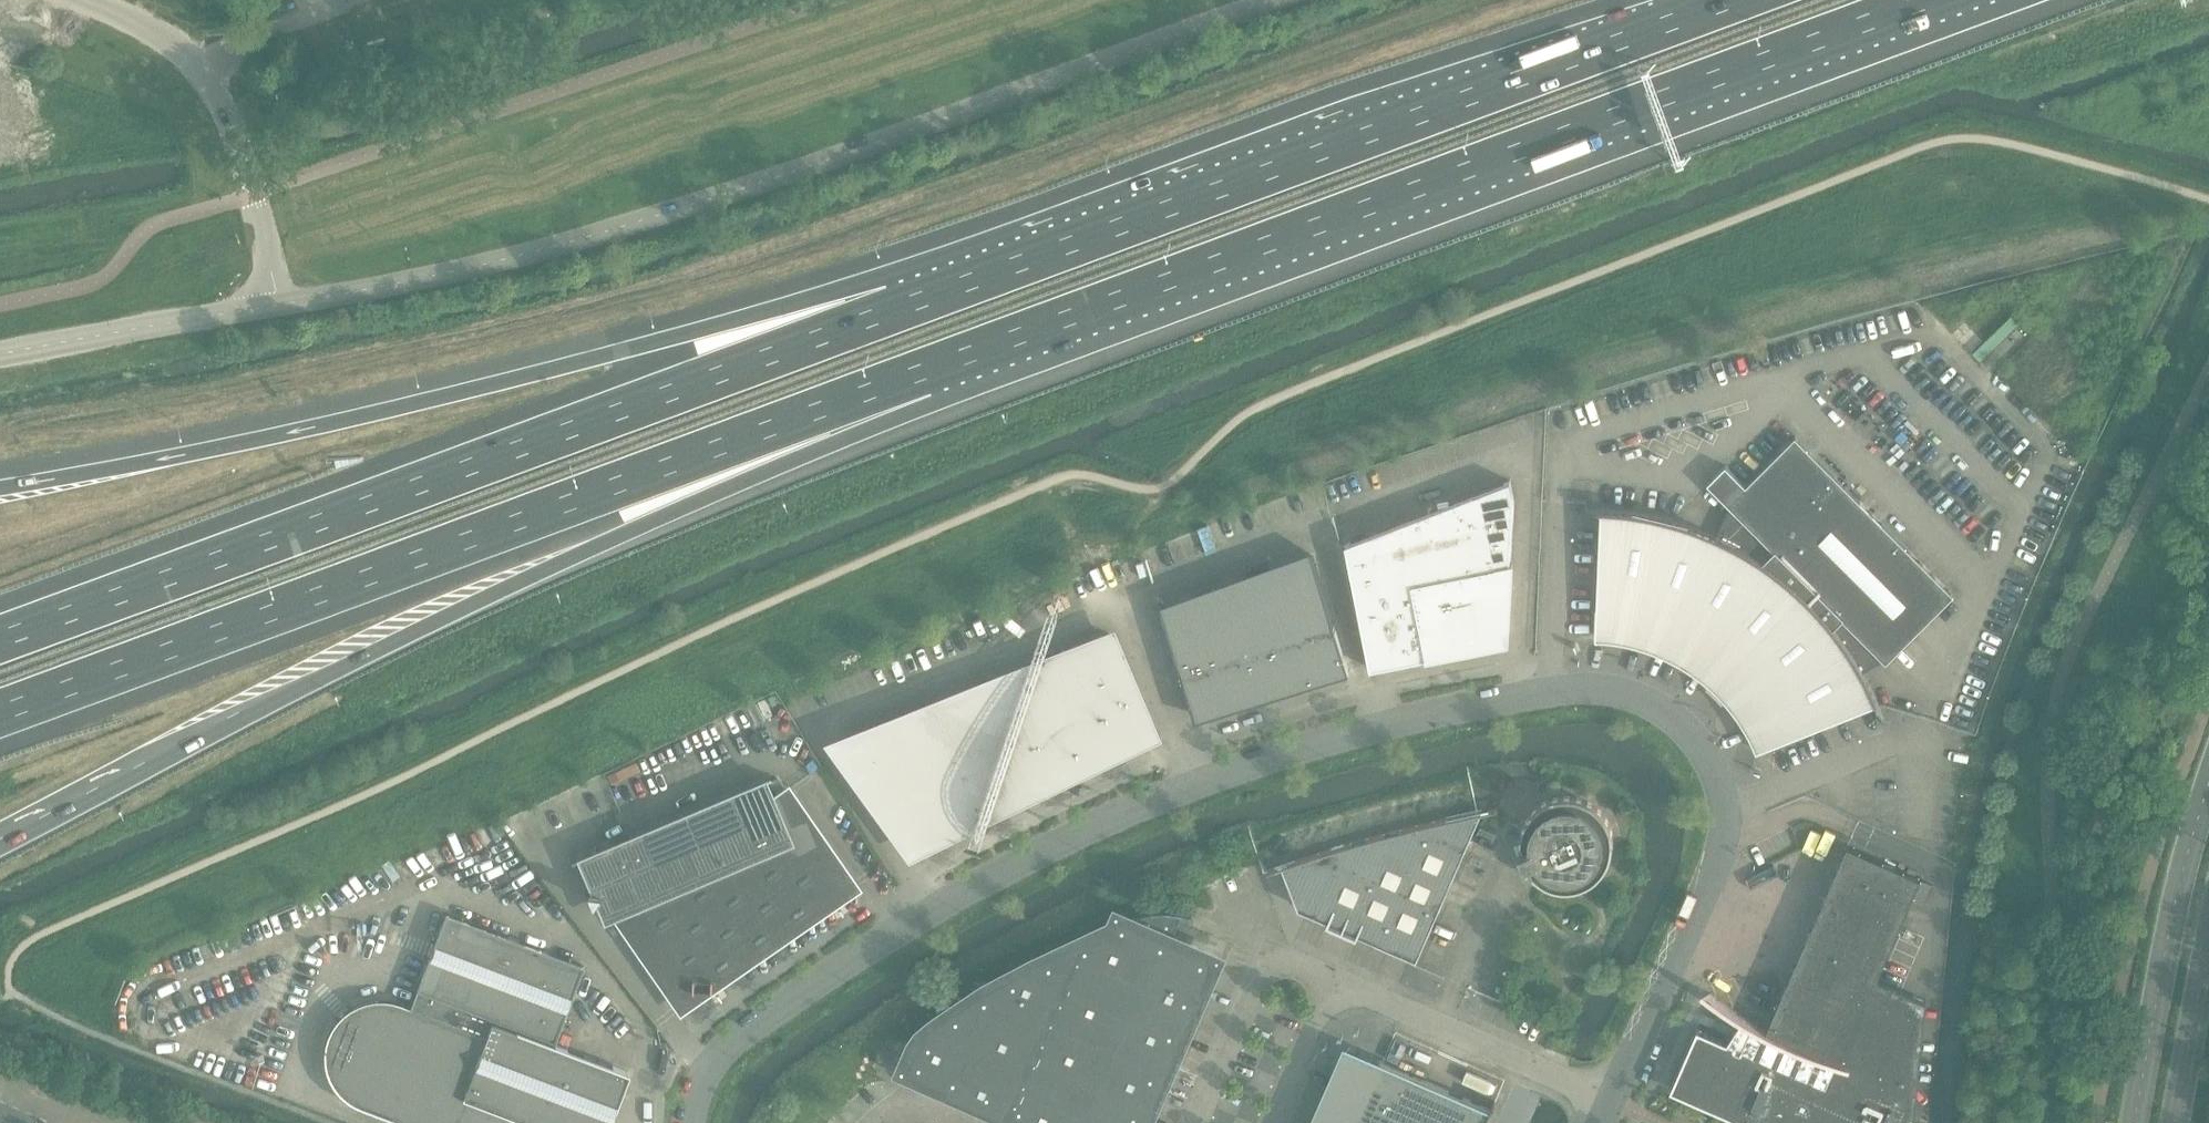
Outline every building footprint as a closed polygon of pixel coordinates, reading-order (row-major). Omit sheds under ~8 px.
[(1980,356),(2019,320),(1992,291),(1954,327),(1980,356)] [(1731,507),(1717,536),(1708,532),(1698,528),(1688,525),(1678,522),(1668,519),(1658,516),(1648,514),(1638,512),(1628,511),(1617,510),(1607,509),(1597,509),(1586,509),(1577,509),(1577,511),(1602,511),(1597,636),(1606,636),(1616,638),(1614,640),(1628,649),(1634,641),(1638,642),(1646,644),(1653,647),(1661,650),(1668,653),(1675,656),(1682,660),(1689,664),(1696,669),(1703,674),(1712,682),(1707,688),(1711,690),(1714,693),(1717,696),(1720,700),(1723,703),(1724,702),(1728,697),(1732,702),(1737,708),(1741,714),(1746,721),(1750,728),(1754,735),(1758,742),(1761,751),(1877,703),(1880,711),(1883,719),(1885,727),(1887,726),(1885,719),(1882,711),(1879,704),(1876,696),(1872,687),(1868,680),(1864,672),(1885,661),(1887,663),(1955,595),(1796,437),(1747,486),(1726,466),(1708,484),(1731,507)] [(1498,567),(1513,564),(1513,563),(1512,563),(1515,503),(1511,481),(1505,483),(1506,488),(1483,493),(1498,567)] [(1470,573),(1498,567),(1483,493),(1481,493),(1482,498),(1456,503),(1470,573)] [(1455,508),(1429,513),(1442,578),(1470,573),(1456,503),(1454,503),(1455,508)] [(1429,518),(1402,524),(1414,584),(1442,578),(1429,513),(1428,514),(1429,518)] [(1429,659),(1414,584),(1402,524),(1401,524),(1402,529),(1374,534),(1375,539),(1352,544),(1352,542),(1347,544),(1372,669),(1428,658),(1428,659),(1429,659)] [(1314,564),(1285,573),(1317,674),(1324,672),(1349,672),(1350,671),(1313,556),(1312,557),(1314,564)] [(1513,564),(1498,567),(1470,573),(1442,578),(1414,584),(1429,659),(1430,659),(1429,652),(1503,638),(1505,589),(1485,593),(1480,572),(1513,565),(1513,564)] [(1293,682),(1318,681),(1319,681),(1317,674),(1285,573),(1255,583),(1287,684),(1293,682)] [(1263,691),(1288,691),(1289,691),(1287,684),(1255,583),(1224,592),(1256,693),(1263,691)] [(1232,701),(1257,700),(1258,700),(1256,693),(1224,592),(1194,602),(1226,703),(1232,701)] [(1159,604),(1193,713),(1202,710),(1227,710),(1228,710),(1226,703),(1194,602),(1163,612),(1161,604),(1159,604)] [(1111,635),(1077,649),(1119,749),(1135,742),(1136,744),(1154,736),(1111,635)] [(1119,749),(1077,649),(1042,664),(1086,766),(1104,758),(1103,755),(1119,749)] [(1068,774),(1086,766),(1042,664),(1008,678),(1050,778),(1067,771),(1068,774)] [(1050,778),(1008,678),(940,708),(985,814),(1019,798),(1036,789),(1034,785),(1050,778)] [(985,814),(940,708),(852,745),(914,846),(917,851),(936,841),(952,832),(985,814)] [(710,988),(855,888),(788,790),(775,799),(767,780),(771,778),(770,776),(764,779),(615,842),(613,843),(635,896),(613,911),(681,1009),(692,1001),(692,990),(710,991),(710,988)] [(1528,818),(1526,822),(1525,825),(1523,829),(1522,832),(1521,836),(1521,840),(1521,842),(1525,852),(1520,854),(1520,855),(1525,867),(1530,865),(1534,875),(1536,878),(1539,880),(1542,883),(1546,884),(1548,886),(1551,887),(1554,888),(1560,889),(1563,890),(1566,890),(1569,890),(1573,889),(1577,889),(1581,888),(1585,886),(1589,885),(1592,883),(1595,881),(1598,878),(1601,875),(1604,872),(1606,869),(1608,866),(1610,862),(1611,859),(1612,855),(1613,851),(1614,847),(1614,841),(1614,838),(1613,835),(1613,832),(1612,830),(1611,827),(1610,824),(1608,821),(1605,816),(1603,813),(1601,811),(1597,807),(1594,805),(1592,804),(1586,801),(1584,800),(1581,799),(1575,797),(1572,797),(1566,797),(1562,797),(1558,798),(1554,799),(1550,800),(1546,802),(1543,804),(1539,806),(1536,809),(1533,812),(1531,815),(1528,818)] [(1300,908),(1331,921),(1418,959),(1483,811),(1442,819),(1422,824),(1401,830),(1379,835),(1358,841),(1337,848),(1314,855),(1292,862),(1269,870),(1270,871),(1284,866),(1300,908)] [(1671,1090),(1748,1122),(1750,1117),(1764,1122),(1915,1122),(1927,1000),(1878,979),(1922,878),(1848,846),(1767,1030),(1756,1024),(1744,1017),(1743,1019),(1728,1041),(1698,1028),(1671,1090)] [(1201,953),(1173,940),(1177,931),(1176,931),(1182,916),(1183,916),(1184,916),(1192,918),(1193,916),(1183,914),(1170,912),(1156,912),(1145,914),(1129,921),(1120,917),(1116,925),(1036,962),(986,988),(987,989),(976,984),(969,1000),(961,1005),(951,1001),(943,1017),(934,1024),(923,1033),(916,1043),(912,1053),(911,1062),(911,1071),(912,1078),(916,1090),(918,1090),(917,1088),(930,1084),(932,1080),(948,1087),(946,1093),(958,1099),(959,1098),(966,1101),(1016,1122),(1152,1122),(1201,1010),(1204,1002),(1205,1002),(1211,989),(1205,987),(1210,975),(1206,964),(1201,953)] [(446,915),(417,990),(419,991),(418,994),(416,994),(414,1001),(410,1009),(400,1005),(391,1003),(383,1002),(374,1002),(366,1003),(357,1006),(350,1010),(343,1015),(337,1022),(332,1029),(329,1037),(326,1045),(325,1054),(325,1062),(327,1071),(330,1079),(334,1086),(339,1093),(345,1099),(352,1104),(360,1108),(400,1122),(523,1122),(524,1120),(532,1122),(610,1122),(629,1073),(551,1043),(552,1041),(554,1042),(583,967),(446,915)] [(1467,1099),(1379,1060),(1377,1064),(1353,1054),(1347,1066),(1343,1064),(1338,1074),(1343,1076),(1322,1122),(1487,1122),(1496,1102),(1495,1101),(1491,1109),(1467,1099)]
